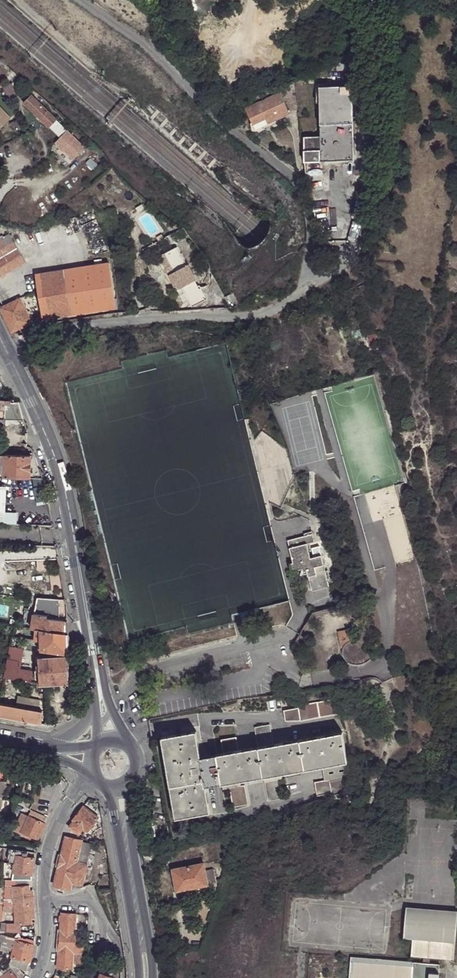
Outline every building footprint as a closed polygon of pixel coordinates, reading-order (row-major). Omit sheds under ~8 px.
[(315,92),(318,92),(318,136),(303,136),(304,161),(352,160),(350,85),(330,85),(323,85),(321,85),(321,83),(314,82),(315,92)] [(265,88),(254,94),(257,102),(269,97),(265,88)] [(279,93),(269,97),(257,102),(244,107),(250,121),(251,123),(265,117),(268,122),(270,121),(280,117),(288,112),(279,93)] [(30,98),(24,104),(60,139),(55,144),(73,162),(85,150),(30,98)] [(13,119),(0,107),(0,132),(13,119)] [(227,113),(230,120),(237,117),(234,110),(227,113)] [(272,124),(270,121),(268,122),(265,117),(251,123),(250,121),(248,122),(250,128),(257,132),(272,124)] [(363,225),(355,219),(345,238),(351,242),(364,225),(363,225)] [(25,263),(10,235),(0,241),(0,277),(25,263)] [(176,273),(187,267),(177,247),(165,254),(176,273)] [(109,264),(36,276),(43,320),(115,309),(109,264)] [(205,300),(187,267),(176,273),(175,273),(193,307),(205,300)] [(1,309),(12,334),(22,329),(33,324),(28,315),(23,304),(21,299),(2,309),(1,309)] [(23,304),(28,315),(33,312),(28,303),(23,304)] [(9,402),(0,401),(0,421),(23,422),(17,403),(9,402)] [(4,478),(29,479),(29,456),(5,455),(5,456),(4,478)] [(314,544),(313,536),(305,538),(288,542),(293,564),(290,565),(292,573),(302,572),(306,570),(308,576),(312,592),(328,589),(326,581),(324,581),(323,575),(325,574),(322,558),(310,560),(308,553),(306,553),(305,546),(310,545),(314,544)] [(68,636),(67,622),(59,621),(60,603),(36,600),(32,629),(41,631),(68,636)] [(351,641),(358,638),(355,622),(337,626),(341,649),(344,649),(346,645),(351,641)] [(68,646),(68,636),(41,631),(41,642),(68,646)] [(68,655),(68,646),(41,642),(41,651),(68,655)] [(24,650),(10,648),(5,679),(32,684),(34,672),(22,670),(24,650)] [(69,685),(68,657),(40,659),(44,685),(66,685),(69,685)] [(44,695),(43,687),(35,688),(35,696),(44,695)] [(298,705),(299,708),(301,720),(340,714),(338,699),(298,705)] [(41,725),(42,712),(0,704),(0,717),(41,725)] [(301,720),(299,708),(285,710),(286,720),(301,720)] [(255,727),(259,747),(274,744),(271,725),(255,727)] [(176,746),(164,748),(175,818),(210,812),(206,786),(216,784),(222,783),(229,782),(224,753),(211,755),(201,757),(197,730),(174,735),(176,746)] [(306,770),(328,766),(348,762),(343,733),(301,740),(306,770)] [(162,736),(164,748),(176,746),(174,735),(162,736)] [(221,739),(224,753),(239,750),(236,737),(221,739)] [(274,744),(259,747),(264,777),(282,773),(306,770),(301,740),(274,744)] [(224,753),(229,782),(241,780),(264,777),(259,747),(239,750),(224,753)] [(328,766),(330,781),(350,778),(348,762),(328,766)] [(282,773),(264,777),(265,781),(280,779),(282,779),(282,773)] [(350,778),(330,781),(315,784),(318,797),(326,795),(333,797),(335,797),(353,794),(350,778)] [(280,779),(265,781),(268,801),(283,798),(280,779)] [(229,782),(222,783),(223,788),(230,787),(241,785),(241,780),(229,782)] [(241,785),(230,787),(233,807),(248,804),(245,785),(241,785)] [(77,823),(72,829),(79,834),(82,830),(85,832),(86,830),(88,832),(99,818),(84,807),(74,820),(74,821),(77,823)] [(29,816),(32,811),(23,808),(20,812),(25,814),(29,816)] [(29,816),(45,823),(47,817),(32,811),(29,816)] [(22,834),(23,832),(22,831),(29,816),(25,814),(20,812),(16,819),(20,821),(16,831),(22,834)] [(39,839),(45,823),(29,816),(22,831),(23,832),(22,834),(21,836),(32,841),(34,837),(39,839)] [(74,821),(69,827),(72,830),(72,829),(77,823),(74,821)] [(82,841),(66,837),(62,855),(59,867),(54,886),(70,890),(71,888),(80,890),(82,884),(83,885),(83,882),(86,871),(87,865),(86,865),(92,843),(82,841)] [(27,852),(10,850),(9,863),(16,864),(14,874),(15,874),(32,876),(34,859),(26,858),(27,852)] [(156,853),(143,855),(145,865),(157,862),(156,854),(156,853)] [(173,870),(176,891),(188,889),(206,886),(208,886),(205,873),(203,864),(173,870)] [(91,873),(86,871),(83,882),(88,884),(91,873)] [(214,871),(205,873),(208,886),(216,885),(214,871)] [(4,907),(14,907),(13,887),(15,888),(14,881),(5,880),(4,907)] [(22,924),(31,923),(31,918),(31,914),(34,914),(32,895),(29,895),(29,891),(28,886),(15,888),(13,887),(14,907),(15,924),(7,925),(8,933),(22,932),(22,924)] [(188,889),(189,893),(189,894),(207,891),(206,886),(188,889)] [(402,936),(411,937),(454,940),(456,910),(405,905),(402,936)] [(62,913),(61,930),(59,951),(57,968),(71,969),(72,963),(84,964),(85,954),(83,954),(84,942),(75,941),(76,932),(75,932),(76,915),(62,913)] [(454,940),(411,937),(410,956),(423,957),(438,958),(453,959),(454,940)] [(7,947),(14,949),(16,940),(9,939),(7,947)] [(16,940),(14,949),(12,957),(29,962),(30,962),(34,945),(16,940)] [(12,957),(10,962),(26,970),(29,962),(12,957)] [(392,977),(393,959),(350,957),(348,977),(404,977),(392,977)] [(412,960),(393,959),(392,977),(404,977),(410,977),(412,960)] [(438,971),(438,963),(422,961),(412,960),(410,977),(437,977),(438,971)] [(11,969),(17,977),(24,977),(25,976),(16,967),(11,969)] [(11,969),(4,974),(0,968),(0,977),(17,977),(11,969)]
